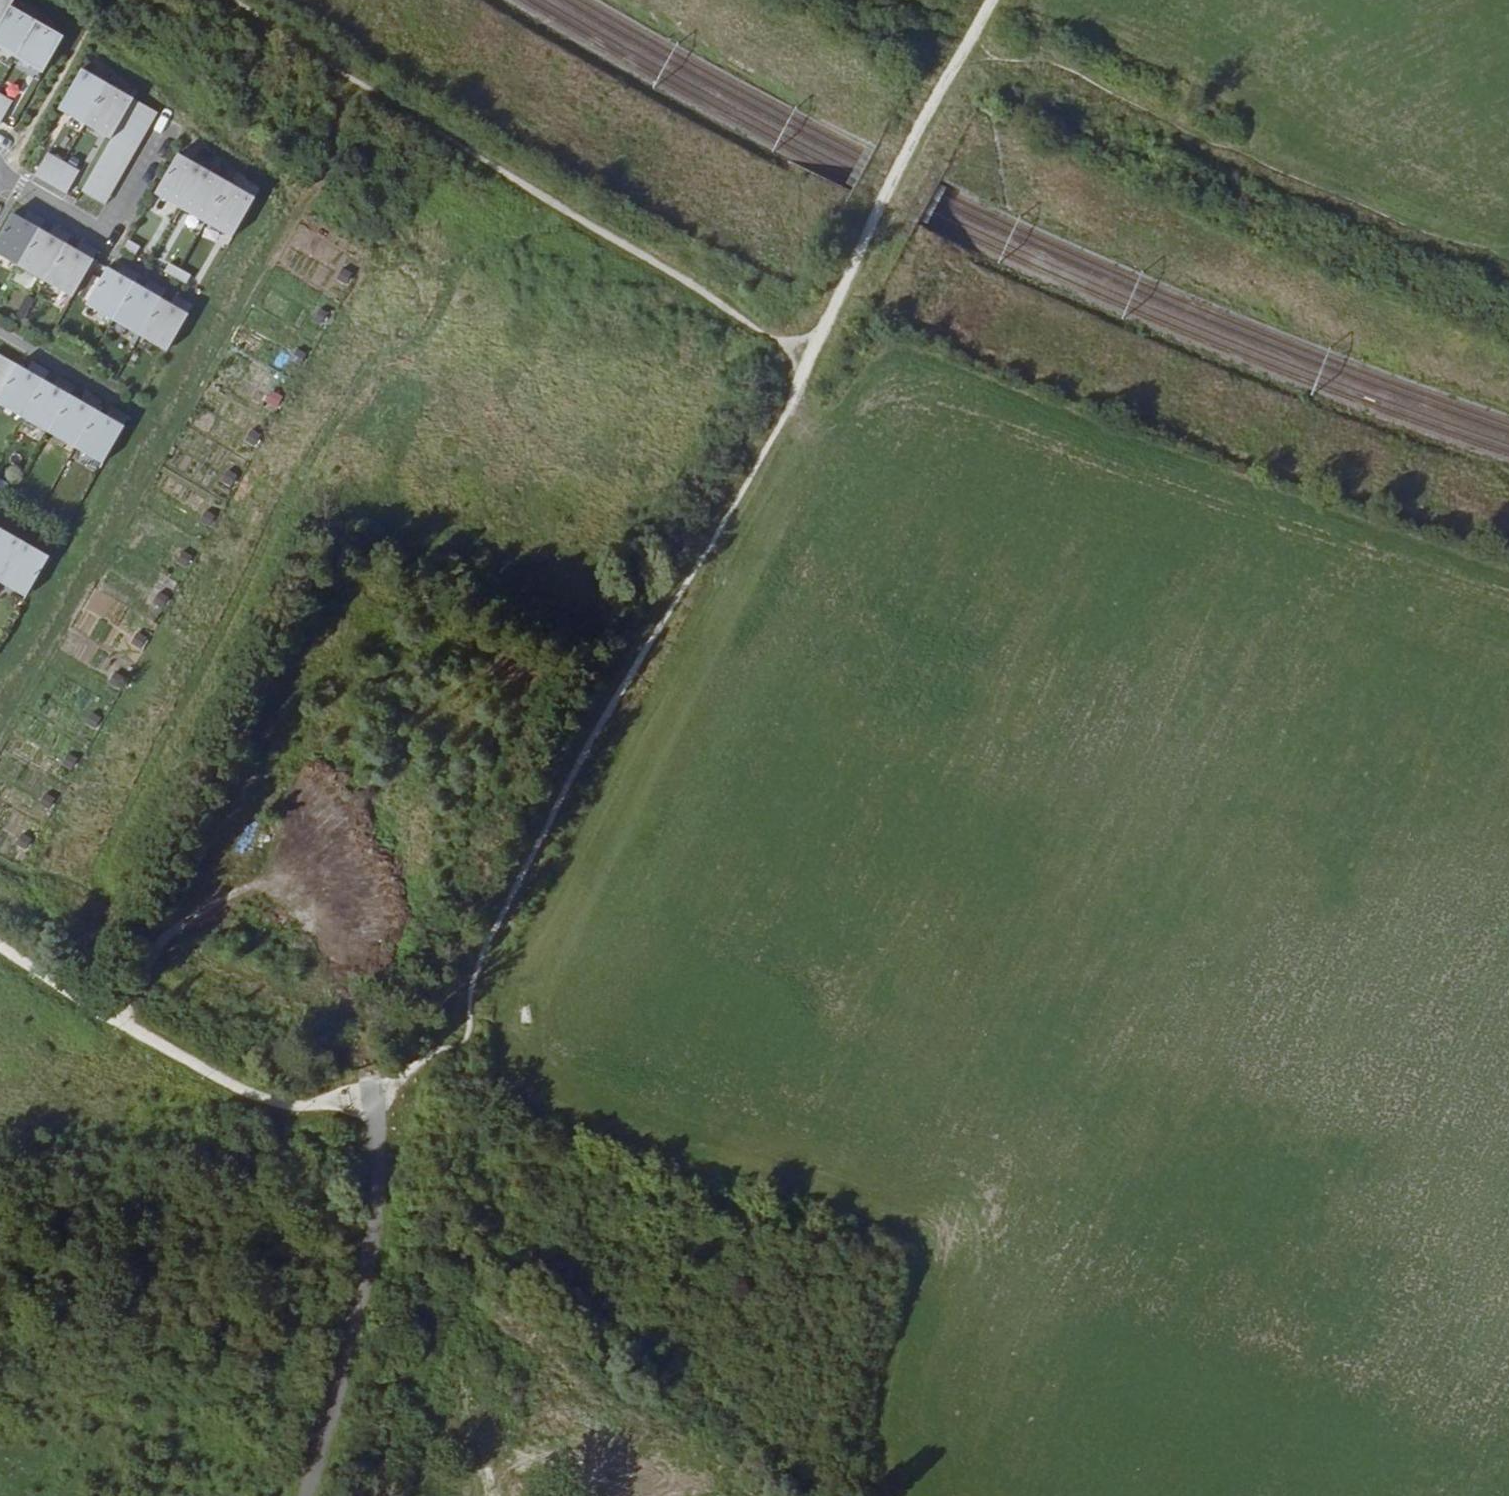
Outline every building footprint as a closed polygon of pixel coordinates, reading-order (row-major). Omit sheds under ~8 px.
[(13,1),(12,0),(0,0),(0,23),(13,1)] [(8,11),(0,25),(0,52),(14,60),(34,26),(8,11)] [(34,26),(14,60),(41,75),(60,41),(34,26)] [(103,92),(78,78),(58,112),(69,118),(71,115),(85,124),(103,92)] [(103,92),(85,124),(99,132),(98,135),(109,141),(128,107),(103,92)] [(0,96),(0,122),(11,102),(0,96)] [(125,115),(150,129),(158,114),(135,99),(125,115)] [(117,130),(141,144),(150,129),(125,115),(117,130)] [(108,145),(132,159),(141,144),(117,130),(108,145)] [(99,160),(123,174),(132,159),(108,145),(99,160)] [(63,163),(48,154),(34,176),(50,185),(63,163)] [(203,170),(178,155),(155,191),(169,200),(168,203),(178,210),(203,170)] [(91,176),(115,190),(123,174),(99,160),(91,176)] [(79,172),(63,163),(50,185),(66,194),(79,172)] [(203,170),(178,210),(189,216),(191,213),(206,223),(227,185),(203,170)] [(91,176),(81,191),(105,205),(115,190),(91,176)] [(227,185),(206,223),(219,230),(217,233),(226,239),(249,199),(227,185)] [(23,219),(41,230),(46,221),(28,210),(23,219)] [(22,262),(41,230),(23,219),(13,214),(0,237),(0,249),(22,262)] [(49,234),(67,245),(72,236),(55,225),(49,234)] [(22,262),(48,277),(67,245),(49,234),(41,230),(22,262)] [(77,250),(94,260),(99,252),(82,241),(77,250)] [(48,277),(76,292),(94,260),(77,250),(67,245),(48,277)] [(118,273),(135,284),(140,275),(123,265),(118,273)] [(116,316),(135,284),(118,273),(109,268),(90,300),(116,316)] [(144,289),(161,299),(167,290),(149,280),(144,289)] [(142,332),(161,299),(144,289),(135,284),(116,316),(142,332)] [(170,304),(184,312),(189,303),(176,295),(170,304)] [(170,304),(161,299),(142,332),(164,345),(184,312),(170,304)] [(8,380),(17,365),(0,355),(0,376),(8,380)] [(27,371),(44,381),(50,372),(32,362),(27,371)] [(44,381),(27,371),(17,365),(8,380),(0,395),(0,398),(26,413),(44,381)] [(8,380),(0,376),(0,395),(8,380)] [(53,386),(71,396),(76,387),(58,377),(53,386)] [(53,386),(44,381),(26,413),(52,428),(71,396),(53,386)] [(80,401),(97,411),(102,402),(85,392),(80,401)] [(80,401),(71,396),(52,428),(79,443),(97,411),(80,401)] [(106,416),(119,424),(124,415),(111,407),(106,416)] [(106,416),(97,411),(79,443),(100,456),(119,424),(106,416)] [(0,529),(0,581),(1,582),(24,542),(0,529)] [(44,554),(24,542),(1,582),(12,588),(14,584),(23,590),(44,554)]
